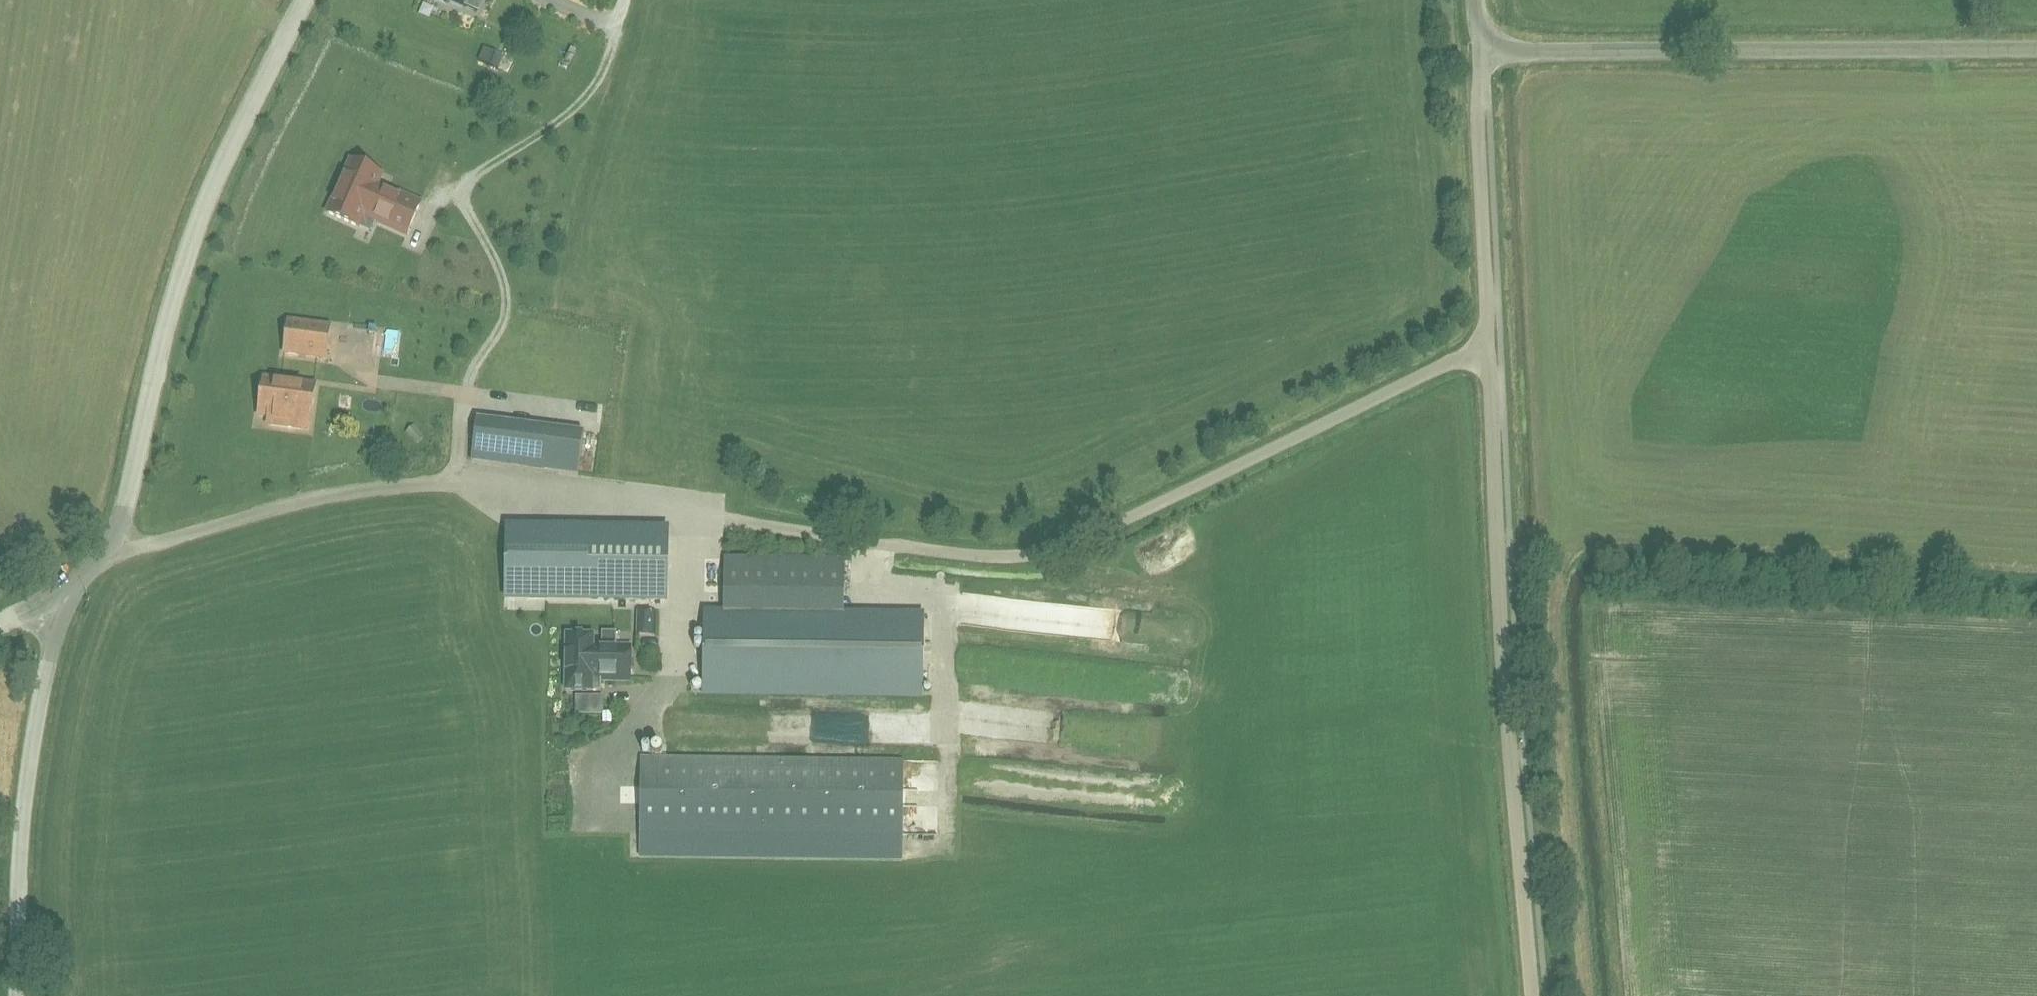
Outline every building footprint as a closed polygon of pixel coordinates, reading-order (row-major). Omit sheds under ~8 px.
[(502,58),(484,50),(479,61),(497,69),(502,58)] [(404,244),(418,208),(355,181),(364,156),(334,143),(302,219),(337,232),(341,220),(404,244)] [(325,358),(329,326),(289,321),(285,352),(325,358)] [(315,383),(261,376),(257,416),(267,418),(266,426),(309,432),(315,383)] [(475,418),(470,462),(578,475),(583,430),(475,418)] [(666,598),(666,533),(666,527),(577,527),(505,526),(504,598),(565,598),(576,599),(625,599),(625,598),(666,598)] [(641,603),(642,631),(658,630),(658,603),(641,603)] [(922,695),(924,614),(705,611),(704,692),(922,695)] [(630,681),(631,645),(593,645),(593,635),(566,634),(565,690),(601,691),(601,680),(630,681)] [(900,835),(901,761),(640,758),(640,832),(900,835)]
